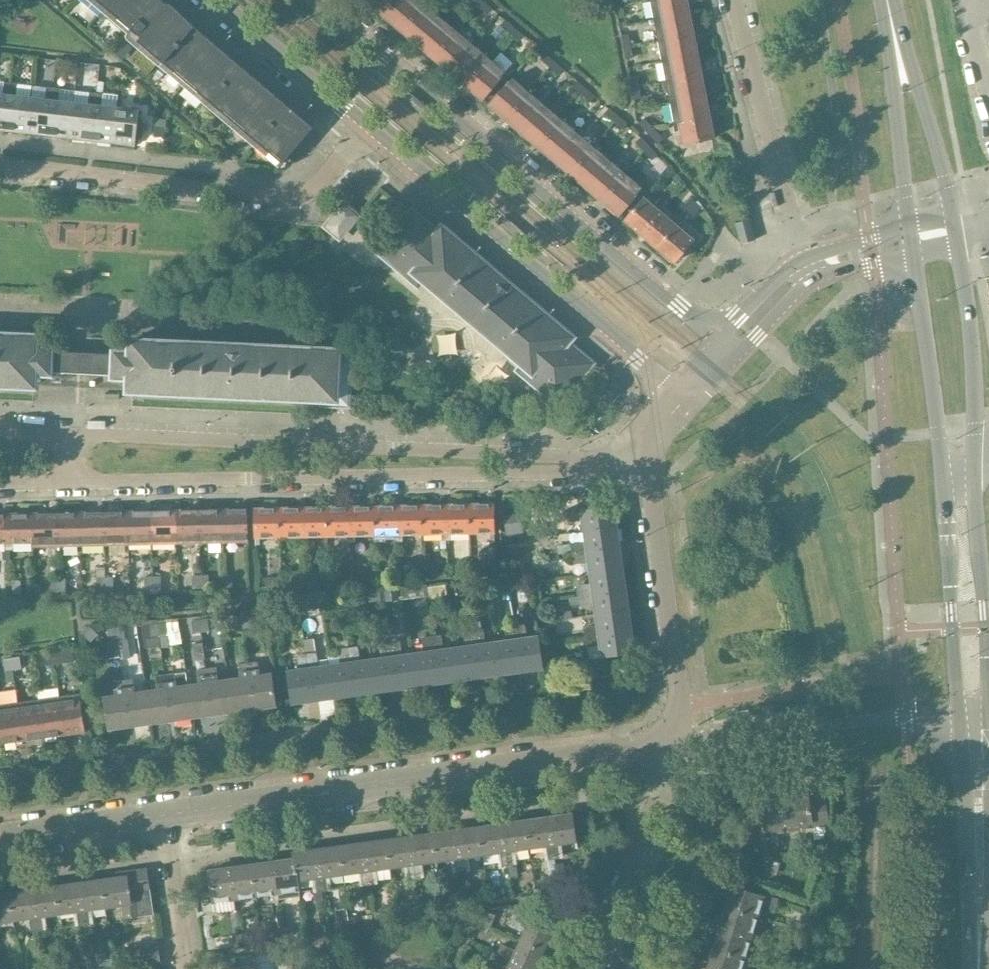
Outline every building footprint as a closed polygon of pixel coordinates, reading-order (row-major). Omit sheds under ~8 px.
[(140,37),(137,40),(282,163),(312,127),(162,0),(97,0),(140,37)] [(370,3),(386,17),(400,0),(372,0),(370,3)] [(386,17),(402,30),(424,4),(420,0),(400,0),(386,17)] [(654,19),(688,13),(685,0),(650,0),(654,19)] [(491,8),(482,1),(477,6),(486,14),(491,8)] [(424,4),(402,30),(418,44),(440,17),(424,4)] [(621,4),(614,6),(618,18),(625,16),(621,4)] [(688,13),(654,19),(658,40),(692,34),(688,13)] [(440,17),(418,44),(434,57),(456,31),(440,17)] [(514,28),(505,20),(500,25),(510,33),(514,28)] [(523,35),(514,28),(510,33),(519,41),(523,35)] [(456,31),(434,57),(450,71),(472,44),(456,31)] [(621,35),(623,46),(630,45),(628,34),(621,35)] [(692,34),(658,40),(662,61),(696,54),(692,34)] [(472,44),(450,71),(466,85),(488,58),(472,44)] [(630,45),(623,46),(626,59),(633,57),(630,45)] [(540,59),(549,67),(554,62),(545,54),(540,59)] [(696,54),(662,61),(666,81),(700,75),(696,54)] [(488,58),(466,85),(483,99),(501,77),(500,77),(505,72),(488,58)] [(563,69),(554,62),(549,67),(558,75),(563,69)] [(159,84),(168,74),(162,69),(154,79),(159,84)] [(629,76),(631,88),(639,86),(636,75),(629,76)] [(700,75),(666,81),(670,102),(704,96),(700,75)] [(507,83),(489,104),(506,119),(528,92),(512,78),(508,83),(507,83)] [(586,89),(577,81),(572,86),(581,94),(586,89)] [(0,94),(0,130),(5,130),(10,83),(4,82),(2,94),(0,94)] [(17,83),(10,83),(5,130),(26,133),(30,97),(16,95),(17,83)] [(639,86),(631,88),(634,100),(641,98),(639,86)] [(45,99),(30,97),(26,133),(48,135),(53,88),(47,87),(45,99)] [(60,88),(53,88),(48,135),(69,138),(73,102),(59,100),(60,88)] [(595,96),(586,89),(581,94),(590,102),(595,96)] [(88,104),(73,102),(69,138),(91,140),(96,93),(90,92),(88,104)] [(528,92),(506,119),(522,132),(544,105),(528,92)] [(102,93),(96,93),(91,140),(112,143),(116,107),(102,105),(103,94),(102,93)] [(704,96),(670,102),(674,123),(680,122),(708,116),(704,96)] [(544,105),(522,132),(538,146),(560,119),(544,105)] [(139,110),(116,107),(112,143),(135,146),(136,134),(143,135),(144,123),(137,122),(139,110)] [(618,116),(609,108),(604,113),(613,121),(618,116)] [(627,123),(618,116),(613,121),(622,129),(627,123)] [(708,116),(680,122),(684,143),(712,138),(708,116)] [(639,123),(647,132),(652,127),(644,118),(639,123)] [(166,120),(155,119),(153,136),(164,138),(166,120)] [(560,119),(538,146),(554,159),(576,133),(560,119)] [(663,138),(652,127),(647,132),(658,143),(663,138)] [(576,133),(554,159),(570,173),(592,146),(576,133)] [(649,146),(640,137),(635,142),(643,151),(649,146)] [(592,146),(570,173),(586,186),(609,160),(592,146)] [(657,154),(649,146),(643,151),(652,159),(657,154)] [(609,160),(586,186),(602,200),(625,173),(609,160)] [(665,181),(671,174),(666,169),(660,177),(665,181)] [(625,173),(602,200),(619,214),(641,188),(625,173)] [(625,219),(643,235),(660,213),(643,198),(625,219)] [(690,199),(684,206),(689,211),(695,203),(690,199)] [(695,203),(689,211),(694,215),(700,207),(695,203)] [(326,226),(339,236),(357,215),(344,205),(326,226)] [(556,402),(560,405),(561,403),(559,401),(589,365),(592,367),(593,365),(567,343),(571,337),(441,227),(437,233),(410,210),(409,212),(411,214),(381,250),(378,248),(377,250),(380,253),(384,248),(561,397),(556,402)] [(660,213),(643,235),(659,249),(677,227),(660,213)] [(735,223),(740,243),(755,239),(750,219),(735,223)] [(677,227),(659,249),(675,262),(693,240),(677,227)] [(51,351),(51,349),(36,348),(36,336),(5,334),(5,337),(0,337),(0,384),(34,386),(35,372),(50,373),(50,371),(50,355),(51,351)] [(347,405),(349,358),(337,357),(338,350),(307,348),(307,351),(161,344),(161,342),(130,340),(129,353),(114,352),(114,354),(114,358),(113,374),(113,376),(128,377),(128,390),(323,399),(323,403),(347,405)] [(113,374),(114,358),(114,354),(51,351),(50,355),(50,371),(113,374)] [(469,504),(445,505),(446,540),(450,540),(450,533),(470,532),(469,504)] [(493,504),(469,504),(470,532),(490,532),(490,539),(494,539),(493,504)] [(421,505),(398,506),(398,541),(402,541),(402,534),(422,533),(421,505)] [(445,505),(421,505),(422,533),(442,533),(442,540),(446,540),(445,505)] [(583,520),(585,531),(615,527),(612,505),(583,509),(583,507),(567,509),(569,520),(574,519),(574,521),(583,520)] [(374,506),(350,507),(351,542),(354,542),(354,535),(374,534),(374,506)] [(398,506),(374,506),(374,534),(394,534),(395,541),(398,541),(398,506)] [(327,535),(326,507),(302,508),(303,543),(307,543),(307,536),(327,535)] [(351,542),(350,507),(326,507),(327,535),(347,535),(347,542),(351,542)] [(254,509),(255,537),(255,544),(259,544),(259,537),(279,536),(279,508),(254,509)] [(302,508),(279,508),(279,536),(299,536),(299,543),(303,543),(302,508)] [(222,509),(199,510),(199,543),(223,542),(222,509)] [(247,509),(222,509),(223,542),(247,542),(247,509)] [(175,510),(151,511),(152,544),(176,543),(175,510)] [(199,510),(175,510),(176,543),(199,543),(199,510)] [(151,511),(127,512),(128,544),(152,544),(151,511)] [(103,512),(79,513),(80,545),(104,545),(103,512)] [(128,544),(127,512),(103,512),(104,545),(109,545),(109,556),(125,556),(125,544),(128,544)] [(32,514),(32,542),(33,546),(56,546),(56,513),(32,514)] [(79,513),(56,513),(56,546),(80,545),(79,513)] [(523,532),(521,513),(503,516),(505,535),(523,532)] [(0,514),(0,542),(5,542),(5,549),(2,549),(3,560),(9,560),(9,549),(9,542),(8,514),(0,514)] [(8,514),(9,542),(9,549),(13,549),(13,542),(32,542),(32,514),(8,514)] [(615,527),(585,531),(586,542),(577,543),(577,545),(572,546),(573,553),(618,547),(615,527)] [(557,546),(558,554),(570,553),(569,545),(557,546)] [(618,547),(573,553),(574,561),(580,561),(580,562),(589,561),(591,572),(621,568),(618,547)] [(471,574),(483,573),(483,565),(471,566),(471,574)] [(105,590),(105,578),(104,567),(97,567),(97,578),(97,590),(105,590)] [(445,576),(445,567),(423,569),(424,578),(433,578),(433,577),(445,576)] [(621,568),(591,572),(592,583),(583,585),(583,586),(578,587),(579,595),(624,589),(621,568)] [(315,585),(314,570),(304,570),(305,585),(315,585)] [(281,573),(281,585),(293,585),(293,573),(281,573)] [(339,574),(340,582),(351,582),(351,573),(339,574)] [(361,582),(360,574),(352,574),(352,583),(361,582)] [(208,575),(200,575),(200,587),(209,587),(208,575)] [(224,587),(232,587),(232,575),(224,575),(224,587)] [(160,576),(152,576),(152,589),(161,588),(160,576)] [(113,590),(113,577),(105,578),(105,590),(113,590)] [(278,577),(265,577),(265,586),(278,586),(278,577)] [(49,595),(57,595),(57,579),(49,579),(49,595)] [(66,579),(57,579),(57,595),(66,595),(66,579)] [(12,593),(20,593),(20,581),(12,581),(12,593)] [(506,581),(494,582),(496,591),(507,589),(506,581)] [(427,585),(415,587),(404,589),(405,600),(428,596),(427,585)] [(446,595),(445,585),(432,586),(434,597),(446,595)] [(398,597),(397,589),(384,591),(385,599),(398,597)] [(624,589),(579,595),(580,603),(585,602),(586,604),(595,603),(597,614),(627,610),(624,589)] [(335,590),(320,591),(321,598),(335,597),(335,590)] [(320,606),(318,592),(299,595),(301,609),(320,606)] [(368,602),(381,601),(380,592),(367,594),(368,602)] [(345,606),(357,604),(356,595),(344,597),(345,606)] [(579,595),(569,596),(571,604),(580,603),(579,595)] [(627,610),(597,614),(598,625),(589,626),(589,628),(584,629),(585,637),(630,630),(627,610)] [(542,667),(538,637),(526,638),(525,629),(523,629),(522,624),(524,624),(523,613),(513,614),(515,625),(521,670),(542,667)] [(249,615),(241,616),(243,628),(251,627),(249,615)] [(241,616),(233,617),(235,629),(243,628),(241,616)] [(207,618),(199,620),(201,632),(209,631),(207,618)] [(199,620),(191,621),(193,633),(201,632),(199,620)] [(169,645),(165,622),(157,624),(159,636),(160,636),(161,646),(169,645)] [(157,624),(141,626),(143,638),(159,636),(157,624)] [(507,641),(496,643),(500,673),(521,670),(515,625),(507,626),(507,631),(506,632),(507,641)] [(123,627),(116,628),(118,640),(125,639),(123,627)] [(109,641),(118,640),(116,628),(107,629),(109,641)] [(481,630),(473,631),(479,676),(500,673),(496,643),(485,644),(483,635),(482,635),(481,630)] [(630,630),(585,637),(586,645),(591,644),(591,646),(601,644),(603,656),(633,652),(630,630)] [(465,647),(454,648),(458,678),(479,676),(473,631),(465,632),(466,637),(464,637),(465,647)] [(439,636),(431,637),(438,681),(458,678),(454,648),(443,650),(442,641),(440,641),(439,636)] [(144,648),(160,646),(159,637),(143,639),(144,648)] [(424,653),(413,654),(417,684),(438,681),(431,637),(423,638),(424,643),(422,643),(424,653)] [(539,642),(542,657),(551,656),(549,640),(539,642)] [(398,642),(390,643),(396,687),(417,684),(413,654),(401,656),(400,646),(398,647),(398,642)] [(382,658),(371,660),(375,690),(396,687),(390,643),(382,644),(382,649),(381,649),(382,658)] [(356,647),(348,648),(354,693),(375,690),(371,660),(360,662),(359,652),(357,652),(356,647)] [(340,664),(329,666),(334,696),(354,693),(348,648),(340,650),(341,655),(339,655),(340,664)] [(72,649),(60,651),(52,652),(54,664),(62,663),(74,661),(72,649)] [(52,652),(44,653),(46,665),(54,664),(52,652)] [(314,653),(307,654),(313,699),(334,696),(329,666),(318,667),(317,658),(315,658),(314,653)] [(291,702),(313,699),(307,654),(299,655),(299,660),(298,661),(299,670),(287,672),(291,702)] [(19,656),(11,658),(13,670),(21,669),(19,656)] [(11,658),(3,659),(5,671),(13,670),(11,658)] [(257,661),(248,663),(254,707),(276,704),(271,674),(259,676),(257,661)] [(240,678),(229,680),(233,710),(254,707),(248,663),(238,664),(240,678)] [(216,667),(206,669),(213,713),(233,710),(229,680),(218,682),(216,667)] [(213,713),(206,669),(197,670),(199,684),(188,686),(192,716),(213,713)] [(192,716),(188,686),(186,672),(174,674),(174,673),(165,674),(171,719),(192,716)] [(157,690),(146,692),(150,722),(171,719),(165,674),(155,676),(157,690)] [(133,679),(123,680),(129,725),(150,722),(146,692),(135,693),(133,679)] [(108,728),(129,725),(123,680),(114,682),(116,696),(104,698),(108,728)] [(79,694),(58,697),(63,734),(84,731),(79,694)] [(58,697),(38,700),(43,737),(63,734),(58,697)] [(38,700),(17,703),(23,740),(43,737),(38,700)] [(0,705),(0,728),(2,742),(23,740),(17,703),(0,705)] [(808,795),(763,801),(767,827),(801,822),(802,826),(828,823),(824,798),(809,800),(808,795)] [(572,814),(548,817),(554,858),(560,857),(558,842),(576,840),(572,814)] [(548,817),(525,820),(529,846),(545,844),(547,859),(554,858),(548,817)] [(529,846),(525,820),(502,824),(508,864),(510,877),(518,876),(516,863),(514,863),(512,849),(529,846)] [(508,864),(502,824),(479,827),(482,853),(499,851),(501,865),(508,864)] [(479,827),(455,830),(461,871),(468,870),(466,855),(482,853),(479,827)] [(455,830),(432,833),(436,859),(453,857),(455,872),(461,871),(455,830)] [(432,833),(409,837),(415,877),(421,876),(419,862),(436,859),(432,833)] [(409,837),(386,840),(390,866),(406,864),(408,878),(415,877),(409,837)] [(386,840),(363,843),(368,884),(375,883),(373,868),(390,866),(386,840)] [(363,843),(340,846),(343,872),(360,870),(362,885),(368,884),(363,843)] [(340,846),(316,850),(322,890),(329,889),(327,875),(343,872),(340,846)] [(293,853),(293,859),(297,879),(298,879),(313,876),(315,891),(322,890),(316,850),(293,853)] [(293,859),(273,862),(277,892),(299,889),(298,879),(297,879),(293,859)] [(556,870),(554,859),(548,860),(549,871),(556,870)] [(273,862),(251,865),(255,895),(277,892),(273,862)] [(251,865),(230,868),(234,898),(255,895),(251,865)] [(212,901),(234,898),(230,868),(208,871),(212,901)] [(117,878),(102,880),(105,906),(123,903),(125,917),(128,917),(153,913),(146,870),(117,874),(117,878)] [(102,880),(79,883),(84,923),(91,923),(89,908),(105,906),(102,880)] [(79,883),(55,886),(59,912),(75,910),(77,924),(84,923),(79,883)] [(55,886),(32,889),(38,930),(44,929),(42,914),(59,912),(55,886)] [(733,886),(727,907),(756,916),(759,905),(768,908),(769,906),(774,908),(777,898),(762,894),(762,895),(733,886)] [(32,889),(9,893),(13,919),(29,916),(31,931),(38,930),(32,889)] [(0,894),(0,920),(13,919),(9,893),(0,894)] [(454,896),(442,897),(444,907),(455,905),(454,896)] [(403,903),(405,917),(420,914),(418,901),(403,903)] [(727,907),(721,928),(750,937),(756,916),(727,907)] [(386,911),(375,912),(376,921),(387,920),(386,911)] [(490,927),(496,915),(487,911),(482,923),(490,927)] [(153,913),(128,917),(133,950),(134,950),(136,964),(159,960),(157,946),(156,947),(154,932),(155,932),(153,913)] [(352,926),(372,922),(370,913),(350,917),(352,926)] [(526,930),(521,940),(542,950),(551,930),(540,926),(543,918),(531,913),(528,920),(515,915),(511,924),(526,930)] [(350,928),(349,919),(337,921),(338,930),(350,928)] [(486,934),(489,928),(482,924),(479,931),(486,934)] [(721,928),(714,948),(743,957),(750,937),(721,928)] [(794,939),(796,931),(784,928),(781,936),(794,939)] [(542,950),(521,940),(516,951),(502,944),(498,953),(534,968),(542,950)] [(790,942),(788,948),(796,951),(798,945),(790,942)] [(708,968),(740,968),(743,957),(714,948),(708,968)] [(796,951),(788,948),(786,954),(794,957),(796,951)] [(98,967),(113,965),(111,951),(96,953),(98,967)] [(498,953),(494,961),(509,967),(508,968),(534,968),(498,953)] [(300,958),(291,959),(293,968),(301,968),(300,958)] [(468,963),(461,959),(456,968),(465,968),(468,963)]
